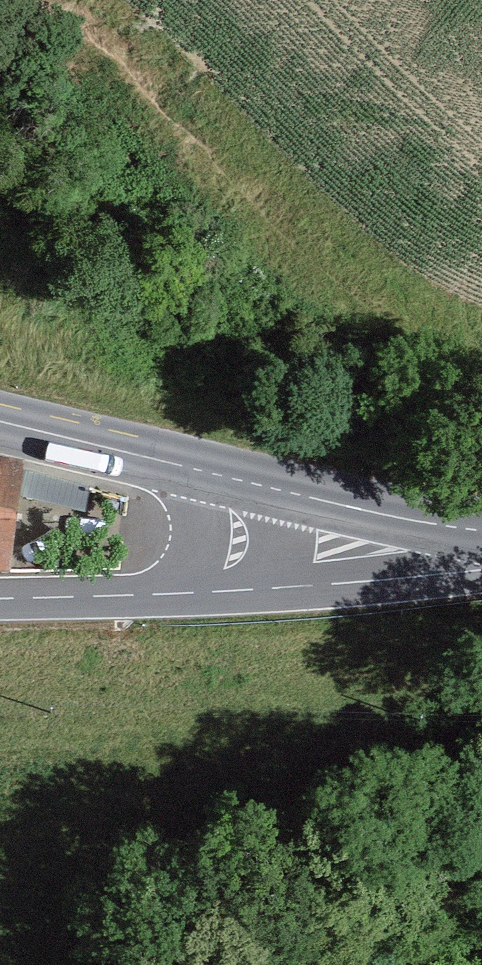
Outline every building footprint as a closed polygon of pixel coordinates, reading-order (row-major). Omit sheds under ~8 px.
[(0,469),(0,581),(42,581),(43,479),(0,469)]
